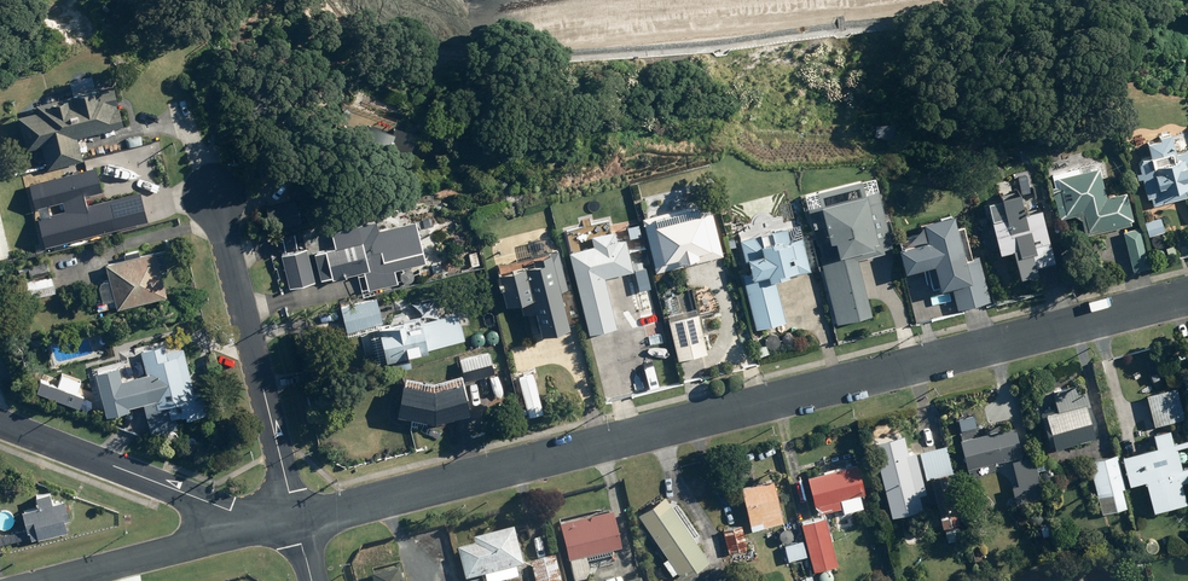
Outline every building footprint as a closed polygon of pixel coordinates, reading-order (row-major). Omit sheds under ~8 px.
[(19,116),(27,150),(42,146),(48,169),(84,160),(78,136),(124,125),(115,85),(98,89),(98,87),(72,93),(73,96),(37,104),(39,111),(19,116)] [(405,168),(415,140),(407,137),(410,130),(396,125),(394,131),(369,122),(359,151),(405,168)] [(1161,137),(1162,140),(1151,143),(1155,157),(1145,159),(1142,164),(1144,171),(1138,173),(1139,178),(1145,177),(1149,197),(1154,196),(1156,203),(1187,196),(1187,151),(1177,153),(1173,134),(1161,137)] [(1176,139),(1179,145),(1185,143),(1183,137),(1176,139)] [(1057,151),(1049,153),(1051,161),(1059,159),(1057,151)] [(39,212),(46,243),(147,219),(140,190),(89,201),(87,192),(104,188),(99,164),(30,180),(35,203),(64,197),(66,206),(39,212)] [(1081,167),(1054,174),(1058,187),(1054,188),(1062,218),(1076,215),(1084,219),(1088,235),(1136,223),(1128,192),(1107,198),(1100,168),(1083,172),(1081,167)] [(821,258),(838,323),(873,315),(859,259),(886,252),(885,248),(893,246),(877,178),(806,195),(818,244),(823,243),(826,256),(821,258)] [(1050,240),(1043,206),(1026,211),(1022,191),(1004,195),(1009,216),(994,220),(995,224),(982,227),(987,250),(1001,247),(1002,251),(1021,247),(1023,253),(1038,249),(1037,243),(1050,240)] [(296,199),(267,208),(273,232),(303,223),(296,199)] [(658,273),(724,256),(710,201),(644,218),(658,273)] [(968,260),(956,214),(926,221),(931,240),(902,248),(908,272),(936,264),(943,289),(954,286),(959,308),(992,300),(981,256),(974,258),(974,259),(968,260)] [(1150,235),(1167,231),(1163,217),(1146,221),(1150,235)] [(767,219),(763,218),(759,222),(759,227),(763,230),(768,230),(771,227),(771,222),(767,219)] [(370,290),(399,283),(395,270),(427,262),(417,220),(380,230),(378,220),(332,232),(336,247),(315,253),(322,279),(333,276),(334,279),(365,271),(370,290)] [(744,276),(757,329),(788,321),(777,279),(812,271),(800,225),(741,240),(747,262),(751,261),(754,273),(744,276)] [(1125,231),(1135,271),(1151,268),(1142,227),(1125,231)] [(571,253),(591,334),(618,328),(606,277),(634,270),(626,238),(618,240),(616,231),(594,237),(596,247),(571,253)] [(283,237),(286,251),(298,248),(296,234),(283,237)] [(282,255),(290,288),(316,282),(307,248),(282,255)] [(125,260),(107,265),(111,281),(104,283),(109,301),(97,303),(99,311),(117,306),(118,309),(168,296),(157,252),(138,257),(137,251),(124,255),(125,260)] [(541,339),(569,333),(551,257),(533,262),(535,269),(499,277),(507,310),(522,306),(524,316),(535,314),(541,339)] [(642,261),(634,262),(636,269),(644,267),(642,261)] [(22,281),(50,274),(48,263),(20,270),(22,281)] [(441,264),(433,266),(435,273),(443,271),(441,264)] [(52,276),(25,282),(29,299),(56,293),(52,276)] [(657,282),(664,288),(670,283),(662,276),(657,282)] [(378,299),(341,307),(347,332),(384,323),(378,299)] [(667,303),(669,312),(679,310),(677,301),(667,303)] [(388,362),(429,352),(428,348),(465,339),(464,333),(472,331),(471,325),(462,327),(459,313),(423,321),(421,315),(405,319),(406,322),(378,329),(380,336),(382,335),(388,362)] [(709,353),(700,314),(670,321),(679,360),(709,353)] [(167,351),(165,345),(141,351),(147,375),(125,380),(123,368),(93,375),(104,423),(131,416),(129,409),(143,406),(151,437),(180,430),(176,416),(188,413),(189,418),(208,413),(204,393),(196,395),(185,347),(167,351)] [(768,346),(759,349),(761,356),(770,353),(768,346)] [(491,352),(460,360),(466,382),(496,374),(491,352)] [(544,413),(535,373),(520,377),(530,417),(544,413)] [(204,380),(200,379),(197,381),(197,385),(199,388),(202,389),(205,387),(206,383),(204,380)] [(437,422),(471,412),(463,381),(433,389),(405,384),(399,414),(437,422)] [(1052,447),(1100,434),(1085,383),(1054,392),(1059,409),(1043,413),(1052,447)] [(1148,395),(1156,426),(1186,419),(1177,388),(1148,395)] [(969,469),(1024,455),(1017,426),(962,440),(969,469)] [(1187,503),(1187,502),(1183,483),(1187,482),(1187,468),(1184,469),(1178,448),(1187,445),(1187,440),(1175,444),(1171,430),(1155,434),(1159,447),(1124,457),(1131,485),(1147,481),(1156,512),(1187,503)] [(961,524),(950,474),(954,473),(948,446),(922,452),(928,479),(933,477),(944,528),(961,524)] [(879,458),(893,517),(923,510),(915,476),(923,474),(917,450),(879,458)] [(1127,488),(1119,454),(1091,461),(1104,513),(1129,507),(1124,489),(1127,488)] [(1020,461),(1026,485),(1041,481),(1035,457),(1020,461)] [(859,464),(809,476),(816,506),(819,505),(821,513),(844,507),(842,499),(866,493),(859,464)] [(743,487),(753,530),(786,523),(775,479),(743,487)] [(52,492),(36,496),(40,507),(22,512),(28,529),(0,537),(0,545),(21,539),(22,540),(32,538),(32,539),(39,538),(39,539),(67,531),(65,522),(70,520),(65,500),(55,503),(52,492)] [(710,560),(666,497),(640,514),(670,558),(664,561),(674,575),(679,572),(683,579),(710,560)] [(803,524),(815,571),(839,566),(828,518),(803,524)] [(569,568),(622,555),(614,519),(560,532),(569,568)] [(724,529),(730,553),(735,551),(737,559),(748,556),(746,549),(748,549),(742,525),(724,529)] [(465,580),(484,580),(488,580),(518,580),(516,573),(523,571),(514,533),(474,542),(476,550),(458,554),(465,580)] [(804,541),(786,545),(790,561),(808,556),(804,541)] [(534,580),(560,580),(556,560),(531,565),(534,580)] [(973,572),(965,573),(966,580),(975,580),(973,572)]
